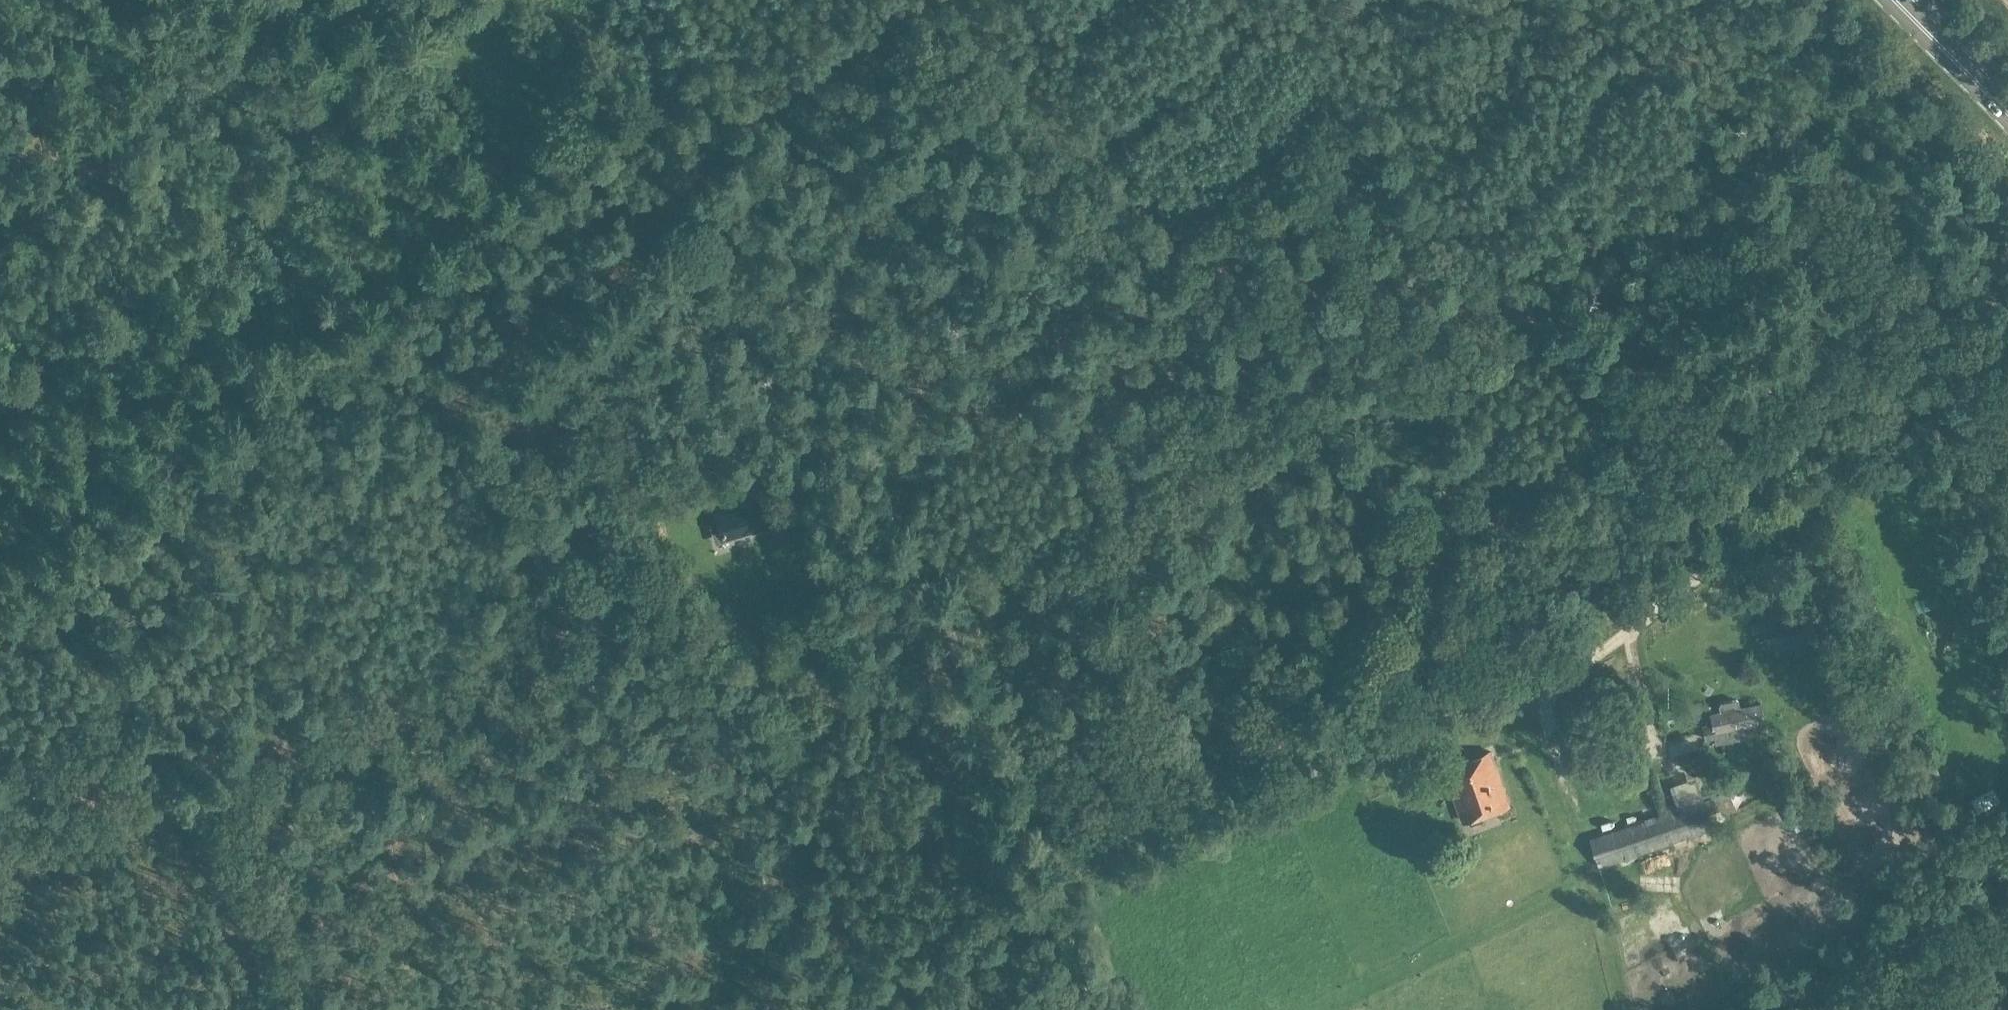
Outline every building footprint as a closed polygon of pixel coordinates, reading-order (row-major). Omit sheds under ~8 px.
[(767,502),(718,517),(724,538),(773,524),(767,502)] [(1717,743),(1767,733),(1761,702),(1741,707),(1739,701),(1736,699),(1721,702),(1720,705),(1721,711),(1709,714),(1711,723),(1701,725),(1704,741),(1716,738),(1717,743)] [(1443,767),(1462,822),(1508,805),(1488,751),(1443,767)] [(1715,810),(1716,811),(1734,804),(1729,790),(1708,798),(1713,810),(1715,810)] [(1590,838),(1599,868),(1713,830),(1703,801),(1669,811),(1666,802),(1658,805),(1661,814),(1590,838)]
